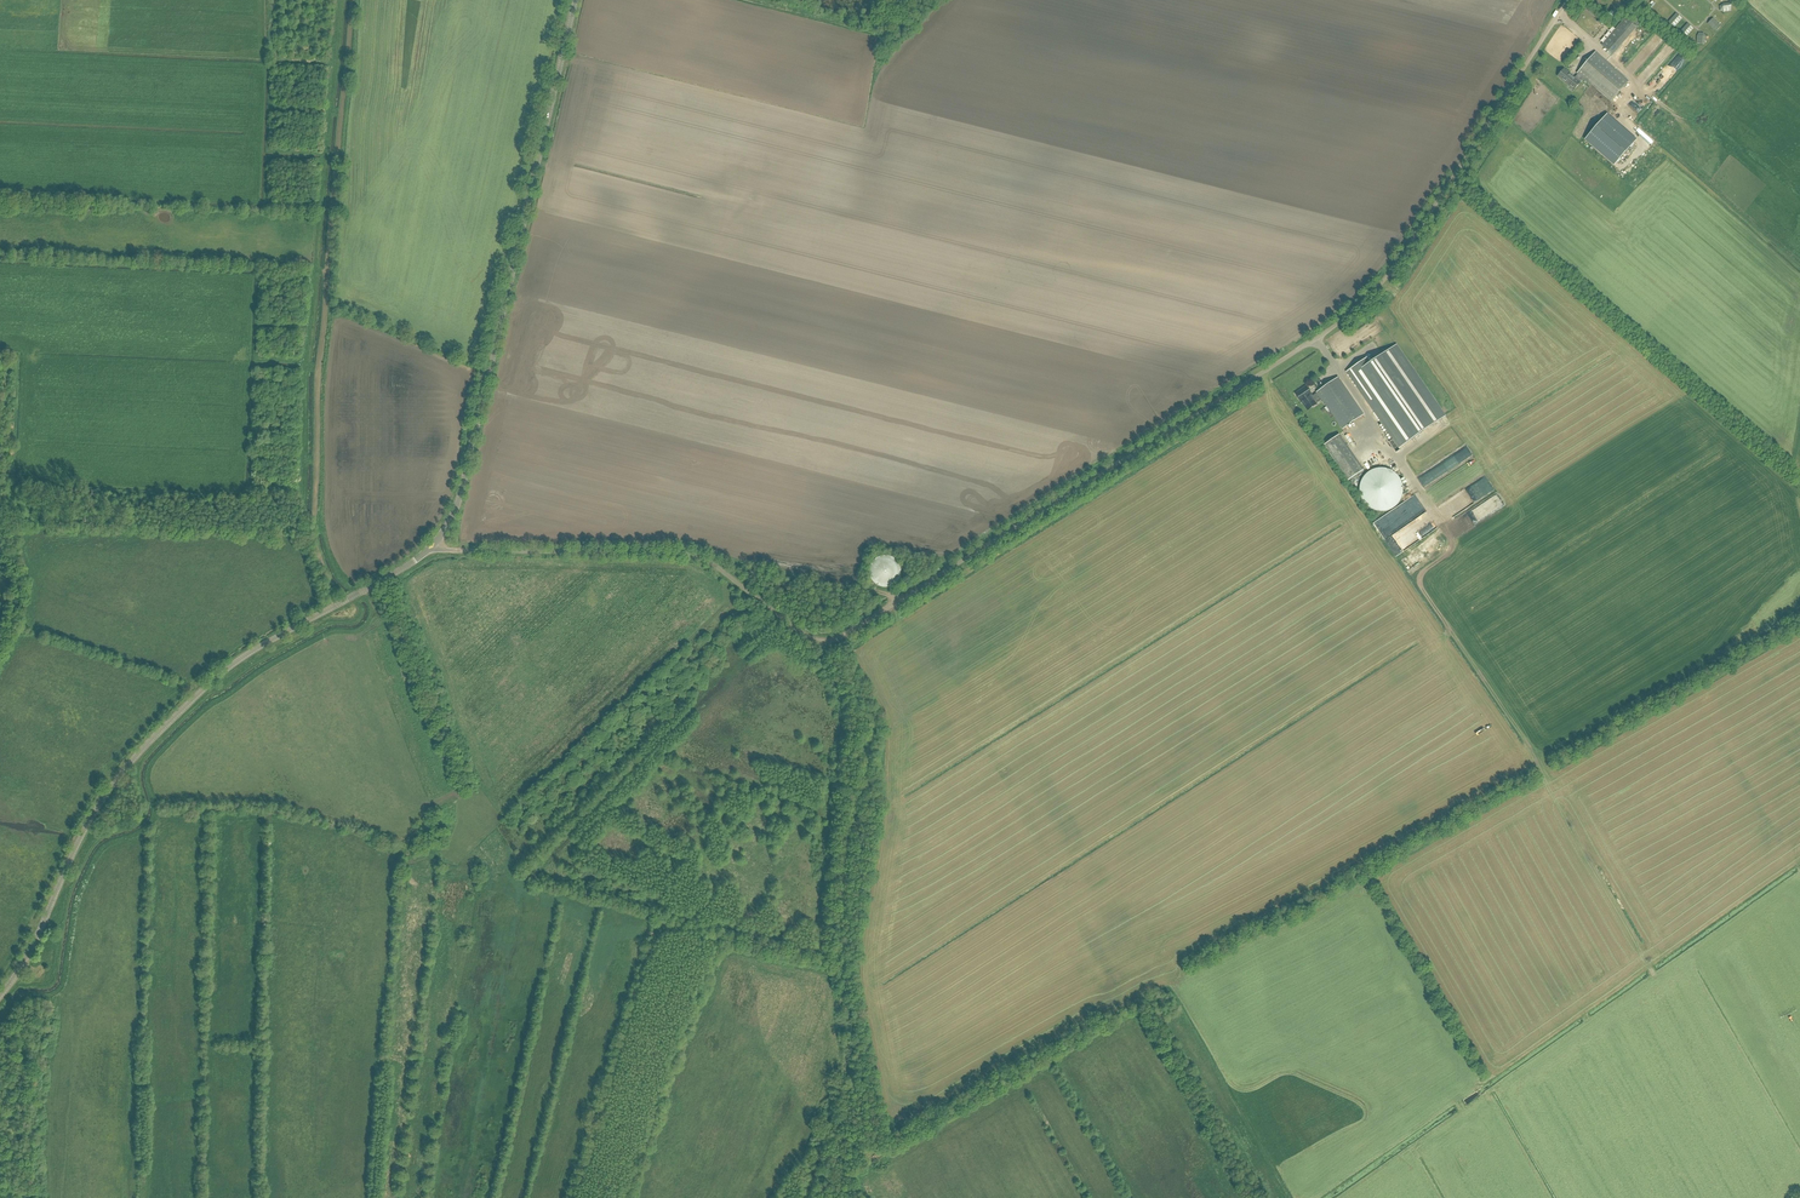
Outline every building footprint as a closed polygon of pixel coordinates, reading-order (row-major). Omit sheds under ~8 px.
[(1723,8),(1725,10),(1732,2),(1730,0),(1723,8)] [(1733,2),(1726,10),(1728,13),(1735,4),(1733,2)] [(1662,17),(1669,9),(1665,5),(1658,13),(1662,17)] [(1669,24),(1674,27),(1681,19),(1676,15),(1669,24)] [(1633,22),(1628,17),(1627,19),(1625,18),(1602,45),(1613,55),(1641,23),(1636,19),(1633,22)] [(1713,20),(1709,24),(1717,31),(1721,26),(1713,20)] [(1687,25),(1680,33),(1685,37),(1692,29),(1687,25)] [(1699,35),(1692,43),(1697,47),(1704,40),(1699,35)] [(1682,58),(1685,56),(1682,52),(1672,60),(1673,62),(1668,66),(1672,71),(1685,61),(1682,58)] [(1558,77),(1574,91),(1584,79),(1591,85),(1592,84),(1611,101),(1628,82),(1595,53),(1577,73),(1578,74),(1575,78),(1564,69),(1558,77)] [(1650,74),(1668,58),(1663,54),(1645,69),(1650,74)] [(1648,81),(1650,78),(1643,72),(1641,75),(1648,81)] [(1605,118),(1588,137),(1617,162),(1634,143),(1605,118)] [(1346,372),(1399,448),(1445,416),(1397,345),(1374,360),(1371,355),(1346,372)] [(1306,386),(1296,394),(1307,410),(1322,400),(1326,407),(1327,406),(1343,429),(1364,414),(1338,378),(1317,393),(1313,396),(1306,386)] [(1364,470),(1340,435),(1324,446),(1348,480),(1364,470)] [(1394,523),(1393,520),(1381,528),(1387,538),(1408,525),(1404,520),(1400,522),(1399,520),(1394,523)] [(1400,536),(1407,547),(1423,537),(1416,526),(1400,536)] [(1391,546),(1394,551),(1396,549),(1399,554),(1405,551),(1399,541),(1391,546)] [(1420,555),(1409,564),(1414,571),(1431,558),(1429,555),(1424,559),(1420,555)] [(879,556),(873,561),(870,568),(870,575),(873,582),(879,586),(887,587),(894,584),(899,579),(901,571),(899,564),(894,558),(887,556),(879,556)] [(1439,599),(1434,591),(1437,590),(1432,582),(1426,586),(1435,601),(1439,599)]
